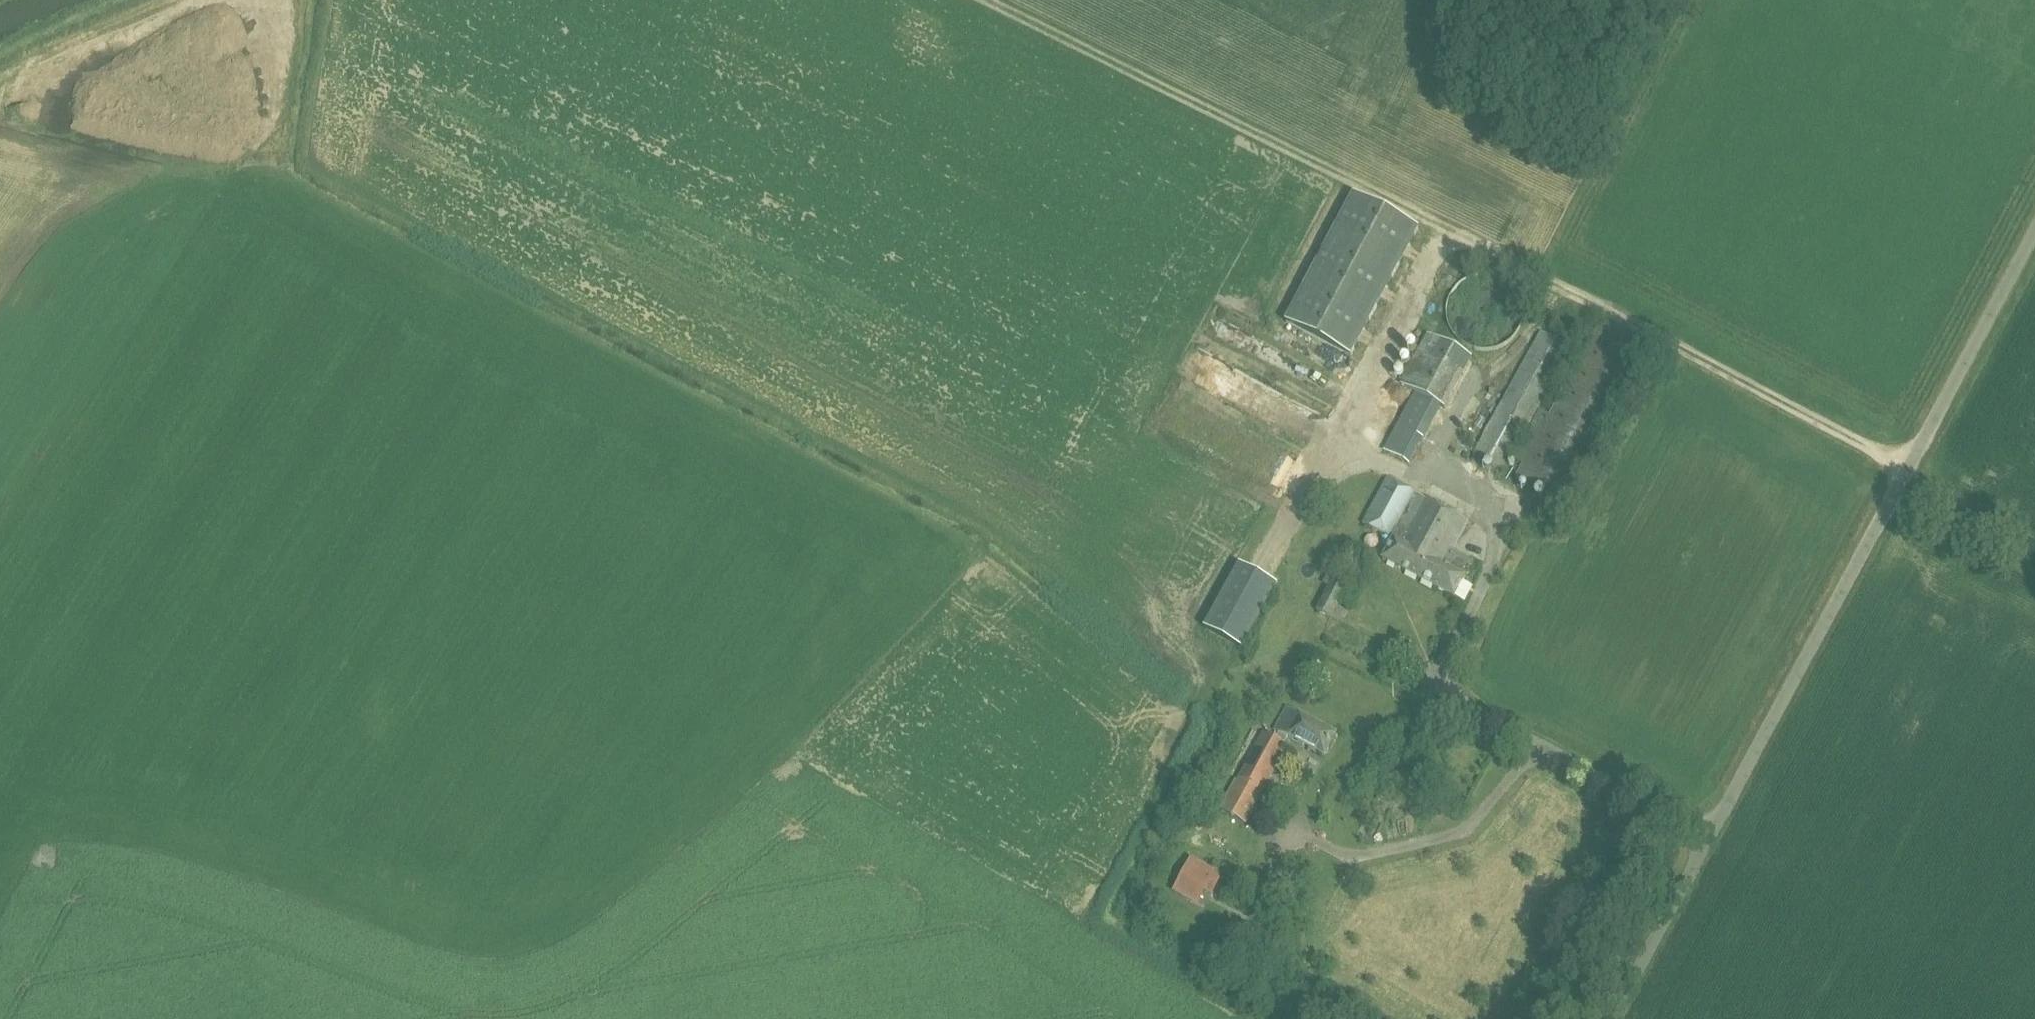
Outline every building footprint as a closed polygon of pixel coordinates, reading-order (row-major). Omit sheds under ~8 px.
[(1287,322),(1352,356),(1419,229),(1354,195),(1287,322)] [(1448,302),(1448,305),(1447,309),(1447,312),(1447,315),(1448,319),(1448,322),(1449,325),(1451,328),(1452,331),(1454,334),(1456,336),(1458,339),(1460,341),(1463,343),(1466,345),(1469,347),(1472,348),(1475,349),(1478,350),(1481,350),(1485,350),(1488,350),(1491,350),(1494,349),(1498,348),(1501,347),(1504,346),(1506,344),(1509,342),(1512,340),(1514,338),(1516,335),(1518,332),(1520,329),(1521,326),(1522,323),(1523,320),(1523,317),(1524,314),(1524,310),(1523,307),(1523,304),(1522,300),(1521,297),(1519,294),(1518,291),(1516,288),(1513,286),(1511,283),(1508,281),(1505,279),(1503,278),(1499,276),(1496,275),(1493,275),(1490,274),(1486,274),(1483,274),(1479,274),(1476,275),(1473,276),(1470,277),(1467,279),(1464,280),(1461,282),(1459,285),(1456,287),(1454,290),(1452,293),(1451,296),(1449,299),(1448,302)] [(1516,477),(1569,507),(1656,348),(1600,318),(1548,414),(1539,409),(1572,348),(1540,331),(1483,436),(1474,454),(1505,471),(1512,458),(1523,464),(1516,477)] [(1383,450),(1409,465),(1441,407),(1444,409),(1472,358),(1427,333),(1399,384),(1415,393),(1383,450)] [(1382,559),(1454,598),(1465,577),(1462,575),(1470,559),(1453,549),(1468,523),(1386,479),(1362,523),(1393,540),(1382,559)] [(1204,628),(1243,647),(1277,585),(1239,565),(1204,628)] [(1316,609),(1332,618),(1351,584),(1334,575),(1316,609)] [(1289,738),(1324,757),(1335,735),(1286,709),(1275,730),(1289,738)] [(1224,806),(1248,819),(1260,797),(1288,745),(1263,732),(1224,806)] [(1173,893),(1199,906),(1207,892),(1214,896),(1225,875),(1215,870),(1214,871),(1192,859),(1173,893)]
